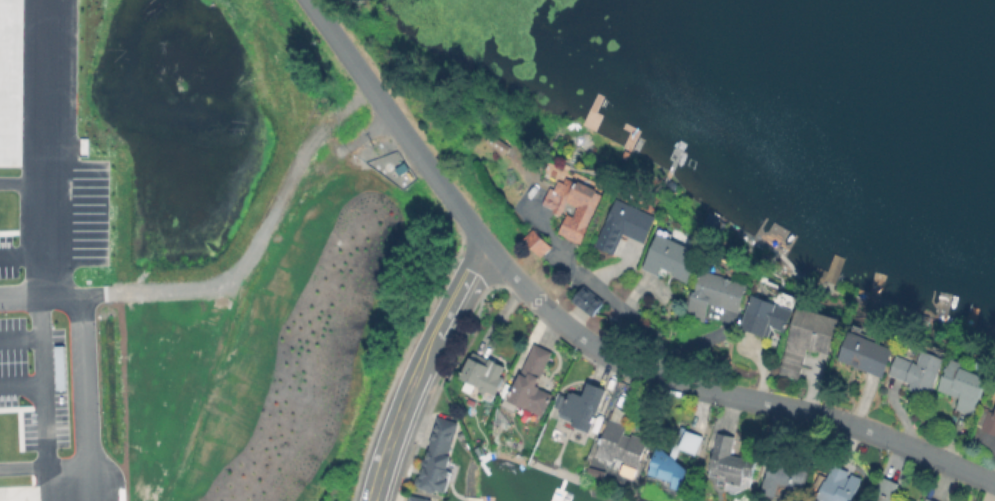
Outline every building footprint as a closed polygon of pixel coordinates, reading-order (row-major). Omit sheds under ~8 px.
[(567,176),(578,182),(580,179),(599,189),(598,191),(605,194),(581,242),(577,240),(576,243),(562,236),(563,234),(559,232),(568,213),(572,215),(578,205),(568,200),(561,215),(553,211),(554,208),(543,203),(551,186),(555,188),(559,179),(565,181),(567,176)] [(657,216),(645,243),(623,233),(614,253),(596,245),(618,198),(657,216)] [(552,246),(542,256),(524,237),(534,228),(552,246)] [(699,261),(690,282),(675,275),(676,272),(663,266),(659,274),(644,267),(660,232),(700,250),(696,260),(699,261)] [(749,283),(741,311),(711,303),(706,320),(688,315),(701,270),(749,283)] [(570,299),(590,316),(602,302),(582,285),(570,299)] [(795,308),(786,333),(771,328),(768,337),(740,327),(752,293),(795,308)] [(840,319),(829,355),(809,349),(800,378),(779,372),(799,307),(840,319)] [(892,348),(880,377),(838,360),(850,331),(892,348)] [(507,399),(533,345),(552,354),(538,384),(540,385),(539,387),(553,393),(543,415),(541,414),(538,421),(517,411),(519,405),(507,399)] [(475,350),(490,358),(490,357),(497,360),(497,361),(505,365),(501,374),(504,376),(495,393),(460,376),(471,356),(472,357),(475,350)] [(946,359),(932,396),(908,387),(911,380),(888,372),(896,352),(917,360),(921,350),(946,359)] [(986,378),(972,416),(955,410),(960,397),(940,390),(952,358),(965,362),(962,369),(986,378)] [(607,389),(590,432),(574,426),(576,421),(561,415),(571,391),(582,396),(588,381),(607,389)] [(994,413),(994,411),(994,438),(980,430),(989,411),(994,413)] [(624,433),(630,435),(632,433),(648,439),(637,470),(623,465),(625,461),(615,457),(614,461),(596,454),(610,417),(627,424),(624,433)] [(453,475),(446,497),(417,488),(437,418),(459,424),(450,455),(451,455),(446,472),(453,475)] [(702,435),(695,456),(680,451),(675,462),(686,473),(679,495),(667,491),(670,480),(645,472),(654,444),(669,457),(680,427),(702,435)] [(754,461),(748,485),(707,474),(718,431),(733,436),(729,454),(754,461)] [(809,463),(800,500),(782,500),(787,488),(778,484),(773,498),(759,495),(769,454),(809,463)] [(858,477),(849,500),(811,500),(826,464),(858,477)] [(892,498),(899,500),(870,500),(880,476),(898,483),(892,498)]
